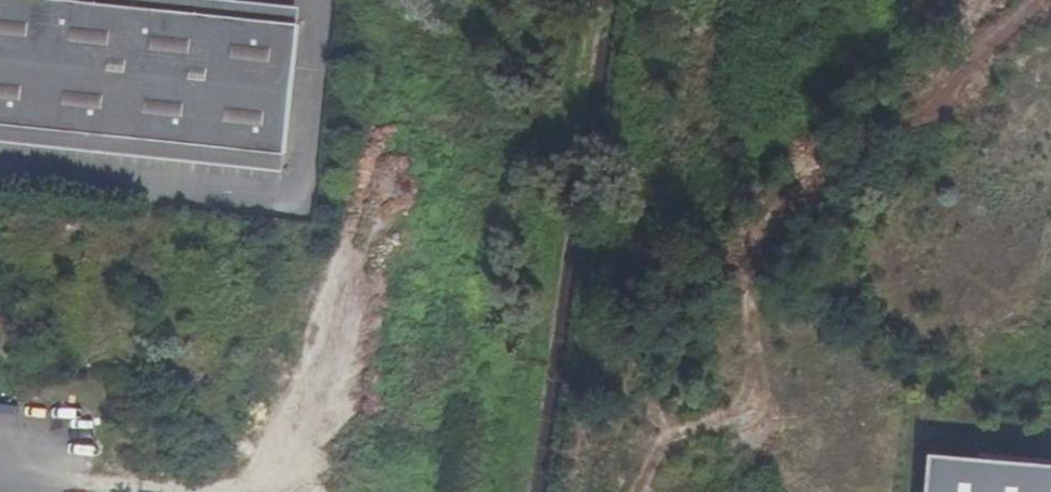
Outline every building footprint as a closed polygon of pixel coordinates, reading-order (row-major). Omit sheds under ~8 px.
[(291,147),(302,22),(90,0),(0,0),(0,119),(291,147)] [(302,22),(304,5),(252,0),(90,0),(302,22)] [(0,119),(0,138),(289,166),(291,147),(0,119)] [(922,491),(1050,491),(1050,472),(924,461),(922,491)]
